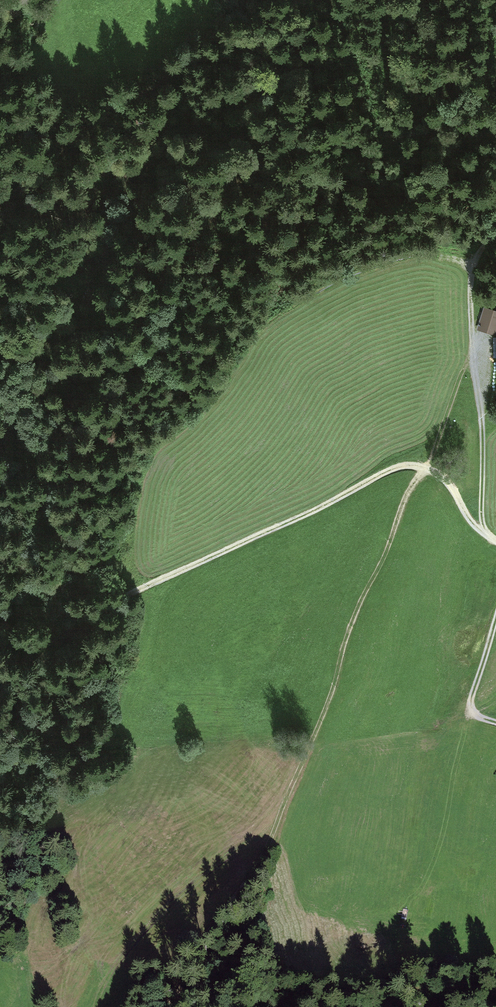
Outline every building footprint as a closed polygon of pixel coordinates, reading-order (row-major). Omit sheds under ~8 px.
[(485,310),(478,331),(493,336),(495,328),(495,314),(485,310)]
